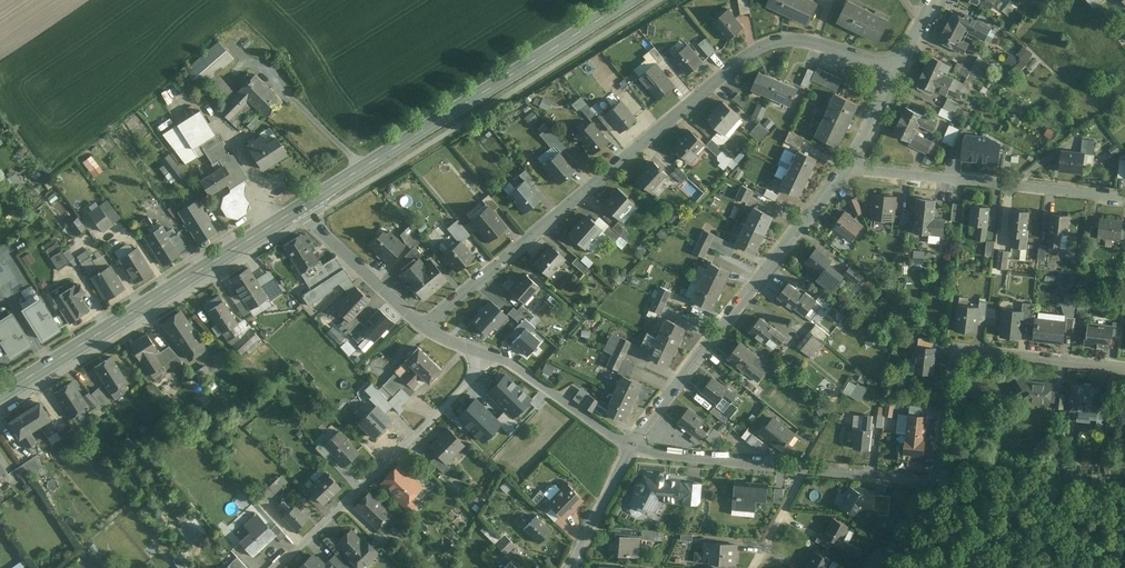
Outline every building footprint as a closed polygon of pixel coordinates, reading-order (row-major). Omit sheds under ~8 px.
[(742,14),(751,12),(749,0),(739,0),(742,14)] [(810,0),(770,0),(768,4),(809,24),(819,4),(810,0)] [(978,5),(980,2),(991,9),(997,0),(969,0),(978,5)] [(1092,9),(1104,0),(1086,0),(1092,9)] [(889,21),(849,2),(839,22),(880,41),(889,21)] [(1016,7),(1010,3),(1003,11),(1010,16),(1016,7)] [(729,8),(712,21),(728,41),(744,27),(729,8)] [(961,16),(953,12),(953,13),(946,27),(963,35),(966,29),(985,40),(991,42),(997,32),(991,29),(979,22),(962,14),(961,16)] [(994,23),(982,16),(979,22),(991,29),(994,23)] [(194,20),(182,28),(186,33),(198,26),(194,20)] [(963,35),(946,27),(939,40),(965,54),(970,44),(961,39),(963,35)] [(717,51),(706,38),(699,44),(710,57),(717,51)] [(219,42),(185,71),(200,88),(217,73),(233,59),(219,42)] [(703,62),(686,42),(671,54),(688,75),(703,62)] [(1012,51),(1005,59),(1014,68),(1021,59),(1025,62),(1033,54),(1023,45),(1015,54),(1012,51)] [(665,59),(655,47),(649,52),(659,64),(665,59)] [(942,61),(930,56),(922,73),(931,77),(931,78),(953,88),(956,89),(956,88),(959,82),(943,74),(944,73),(941,72),(942,70),(948,73),(951,66),(945,63),(942,61)] [(979,60),(972,71),(978,75),(985,64),(979,60)] [(971,71),(957,63),(954,70),(967,78),(971,71)] [(656,64),(641,77),(659,99),(675,85),(674,85),(672,87),(664,77),(666,75),(656,64)] [(843,79),(818,68),(816,72),(813,80),(838,90),(843,79)] [(816,72),(810,70),(805,82),(811,84),(813,80),(816,72)] [(977,75),(971,71),(967,78),(964,83),(971,87),(977,75)] [(779,80),(760,72),(752,89),(772,98),(779,80)] [(217,73),(205,83),(221,101),(218,103),(223,108),(236,95),(217,73)] [(953,88),(931,78),(931,77),(922,73),(917,83),(935,91),(946,96),(949,89),(955,92),(956,89),(953,88)] [(255,75),(239,91),(239,92),(255,108),(266,118),(282,102),(255,75)] [(799,89),(779,80),(772,98),(791,106),(799,89)] [(971,87),(964,83),(964,84),(960,91),(967,95),(971,87)] [(955,92),(949,89),(946,96),(945,97),(948,98),(951,100),(955,92)] [(255,108),(239,92),(236,95),(223,108),(220,111),(236,127),(255,108)] [(748,102),(738,93),(734,99),(743,107),(748,102)] [(837,93),(830,106),(822,122),(816,135),(839,146),(860,104),(837,93)] [(543,96),(539,105),(548,109),(552,101),(543,96)] [(586,103),(580,97),(571,104),(576,111),(579,109),(579,108),(586,103)] [(951,100),(948,98),(943,108),(954,114),(959,104),(951,100)] [(740,116),(724,101),(707,120),(722,133),(732,123),(734,124),(740,116)] [(635,119),(620,102),(605,114),(615,127),(620,132),(635,119)] [(595,114),(586,103),(579,108),(579,109),(589,120),(595,114)] [(938,122),(906,107),(900,120),(917,129),(919,124),(934,130),(938,122)] [(954,114),(943,108),(940,114),(952,119),(954,114)] [(227,154),(200,110),(177,124),(177,125),(162,134),(186,165),(205,152),(217,170),(223,166),(219,159),(227,154)] [(615,127),(605,114),(603,111),(597,116),(610,131),(615,127)] [(255,117),(247,125),(251,130),(260,121),(255,117)] [(917,129),(900,120),(894,134),(911,142),(909,145),(927,154),(933,142),(915,133),(917,129)] [(608,142),(592,122),(587,126),(589,128),(579,137),(593,154),(608,142)] [(759,122),(749,133),(759,142),(769,132),(759,122)] [(962,130),(951,125),(943,141),(954,146),(962,130)] [(565,147),(548,127),(539,134),(551,147),(551,148),(554,145),(560,151),(560,152),(565,147)] [(707,145),(691,131),(676,148),(691,162),(707,145)] [(806,139),(790,131),(785,141),(801,149),(806,139)] [(983,137),(967,135),(965,140),(962,159),(980,161),(983,137)] [(276,138),(267,144),(262,136),(246,146),(261,169),(286,153),(276,138)] [(1000,144),(987,137),(983,137),(980,161),(998,163),(1000,144)] [(1037,137),(1033,145),(1040,149),(1045,141),(1037,137)] [(1095,141),(1082,139),(1081,153),(1084,153),(1083,164),(1093,165),(1095,141)] [(724,150),(714,141),(709,147),(718,156),(724,150)] [(551,147),(538,158),(544,165),(544,164),(545,165),(552,160),(551,159),(558,153),(560,151),(554,145),(551,148),(551,147)] [(817,160),(800,151),(791,170),(809,178),(817,160)] [(1081,153),(1064,151),(1062,170),(1082,172),(1083,164),(1084,153),(1081,153)] [(558,153),(551,159),(552,160),(545,165),(544,164),(544,165),(559,183),(574,171),(573,171),(575,169),(567,160),(566,161),(558,153)] [(83,161),(94,176),(103,170),(92,154),(83,161)] [(224,198),(222,207),(227,216),(237,218),(246,212),(248,203),(243,194),(245,185),(243,181),(247,178),(233,155),(227,154),(219,159),(223,166),(224,166),(233,180),(227,184),(230,189),(231,190),(230,192),(231,193),(224,197),(224,198)] [(183,175),(168,155),(161,160),(176,180),(183,175)] [(655,163),(649,170),(648,169),(639,180),(657,196),(658,196),(652,191),(658,185),(660,187),(670,176),(664,171),(665,171),(661,168),(655,162),(654,163),(655,163)] [(217,170),(200,180),(209,195),(227,184),(233,180),(224,166),(223,166),(217,170)] [(688,177),(677,168),(672,173),(682,183),(688,177)] [(14,183),(20,179),(14,169),(7,174),(14,183)] [(535,180),(525,169),(518,175),(523,181),(524,180),(529,186),(535,180)] [(809,178),(791,170),(782,188),(800,196),(809,178)] [(529,186),(524,180),(523,181),(508,194),(524,213),(540,199),(529,186)] [(754,190),(742,185),(740,190),(751,196),(754,190)] [(634,204),(618,189),(603,206),(620,220),(634,204)] [(778,195),(767,189),(764,195),(775,200),(778,195)] [(751,196),(740,190),(737,197),(748,202),(751,196)] [(875,194),(872,218),(876,219),(878,221),(884,222),(887,220),(893,221),(894,209),(897,207),(897,203),(895,200),(896,196),(875,194)] [(498,206),(488,195),(482,200),(488,206),(488,205),(493,211),(498,206)] [(856,197),(849,200),(854,212),(858,215),(863,213),(856,197)] [(936,201),(919,199),(915,232),(929,233),(929,242),(940,244),(941,235),(943,235),(945,219),(934,218),(936,201)] [(964,204),(954,203),(952,220),(962,221),(964,204)] [(198,204),(181,214),(187,224),(204,214),(198,204)] [(493,211),(488,205),(488,206),(471,220),(489,242),(507,227),(493,211)] [(990,207),(974,205),(971,224),(980,225),(979,239),(986,240),(988,226),(990,207)] [(104,213),(99,207),(88,215),(102,233),(113,225),(104,213)] [(112,207),(104,213),(113,225),(121,219),(112,207)] [(773,216),(755,208),(746,226),(764,234),(773,216)] [(1029,211),(1013,209),(1010,235),(1014,236),(1026,237),(1026,236),(1029,211)] [(908,211),(902,211),(900,226),(906,227),(908,211)] [(854,220),(844,212),(830,230),(841,240),(845,235),(852,241),(862,228),(853,221),(854,220)] [(1070,215),(1053,213),(1050,233),(1052,234),(1050,246),(1060,248),(1062,235),(1068,235),(1070,215)] [(204,214),(187,224),(199,243),(216,232),(204,214)] [(151,232),(161,226),(158,221),(152,225),(147,216),(137,222),(143,231),(149,228),(151,232)] [(587,216),(570,235),(585,249),(602,230),(587,216)] [(86,228),(78,218),(70,224),(77,234),(86,228)] [(1123,222),(1101,219),(1099,236),(1121,239),(1122,232),(1123,222)] [(463,241),(470,235),(460,222),(452,229),(463,241)] [(627,231),(617,223),(611,228),(621,237),(627,231)] [(146,235),(145,236),(163,265),(181,254),(175,245),(162,225),(161,226),(151,232),(146,235)] [(409,225),(400,235),(405,243),(411,249),(414,246),(421,238),(409,225)] [(611,228),(608,225),(602,232),(614,243),(621,249),(627,242),(621,237),(611,228)] [(0,227),(0,241),(8,235),(2,226),(0,227)] [(764,234),(746,226),(737,244),(755,253),(764,234)] [(463,241),(452,229),(449,231),(460,243),(460,244),(463,241)] [(716,235),(704,230),(699,241),(710,247),(716,235)] [(389,231),(381,240),(377,237),(369,245),(389,264),(405,246),(389,231)] [(450,232),(435,245),(445,256),(460,243),(450,232)] [(188,249),(178,233),(172,236),(177,244),(175,245),(181,254),(188,249)] [(318,261),(301,235),(283,246),(284,246),(311,290),(322,283),(323,283),(331,277),(323,265),(320,260),(318,261)] [(737,245),(716,235),(710,247),(731,257),(737,245)] [(1026,237),(1014,236),(1013,247),(1027,249),(1028,237),(1026,236),(1026,237)] [(995,241),(988,240),(986,254),(994,255),(995,241)] [(710,247),(699,241),(694,252),(705,257),(710,247)] [(445,256),(444,257),(457,272),(473,259),(460,244),(460,243),(445,256)] [(1048,245),(1040,244),(1038,260),(1046,261),(1048,245)] [(411,249),(405,256),(412,265),(418,260),(422,257),(414,246),(411,249)] [(550,246),(534,264),(549,277),(565,259),(550,246)] [(137,247),(119,259),(134,283),(153,271),(137,247)] [(832,260),(817,248),(806,262),(821,274),(829,264),(832,260)] [(61,250),(51,257),(59,270),(70,262),(61,250)] [(1010,251),(1000,250),(998,267),(1008,269),(1010,251)] [(90,256),(84,260),(80,255),(77,257),(80,262),(88,275),(89,274),(91,277),(100,271),(90,256)] [(336,256),(323,265),(331,277),(344,269),(336,256)] [(589,267),(578,257),(572,263),(584,273),(589,267)] [(418,260),(412,265),(401,274),(423,300),(447,280),(432,262),(425,268),(418,260)] [(730,272),(711,263),(703,282),(721,290),(730,272)] [(839,273),(829,264),(821,274),(832,282),(839,273)] [(100,271),(91,277),(106,300),(124,289),(110,265),(100,271)] [(863,276),(850,266),(844,274),(857,284),(860,279),(863,276)] [(260,287),(248,269),(249,269),(248,268),(247,269),(239,274),(258,304),(267,298),(260,288),(260,287)] [(539,284),(542,281),(529,268),(526,271),(539,284)] [(331,277),(323,283),(322,283),(311,290),(302,295),(309,306),(333,290),(332,288),(349,277),(344,269),(331,277)] [(258,304),(239,274),(231,279),(230,280),(231,281),(231,280),(240,295),(242,299),(249,310),(258,304)] [(828,287),(832,282),(821,274),(817,279),(828,287)] [(873,279),(864,274),(863,276),(860,279),(869,285),(873,279)] [(526,276),(511,292),(524,304),(539,287),(526,276)] [(275,278),(260,287),(260,288),(267,298),(269,301),(286,290),(275,278)] [(721,290),(703,282),(694,300),(712,309),(721,290)] [(804,295),(789,283),(778,297),(792,309),(794,307),(806,316),(817,301),(806,292),(804,295)] [(84,293),(79,285),(75,288),(80,296),(84,293)] [(74,286),(54,298),(64,313),(59,317),(62,323),(64,326),(89,310),(80,296),(75,288),(74,286)] [(672,292),(661,287),(656,298),(667,303),(672,292)] [(357,288),(351,295),(350,294),(343,302),(342,302),(337,307),(340,309),(340,314),(345,314),(347,316),(351,319),(354,316),(369,300),(357,288)] [(223,301),(219,295),(204,305),(222,333),(228,341),(235,336),(230,328),(237,323),(223,301)] [(53,320),(39,297),(22,308),(43,341),(60,330),(57,326),(62,323),(59,317),(53,320)] [(667,303),(656,298),(651,310),(662,315),(667,303)] [(242,299),(235,303),(242,314),(244,317),(251,312),(249,310),(242,299)] [(988,301),(980,300),(980,306),(979,315),(987,315),(988,301)] [(491,301),(472,321),(488,336),(489,335),(486,333),(493,325),(496,328),(507,315),(491,301)] [(1032,303),(1023,302),(1022,311),(1023,311),(1021,322),(1030,323),(1032,303)] [(980,306),(960,304),(956,330),(977,333),(979,315),(980,306)] [(534,316),(522,305),(517,310),(517,311),(525,318),(529,322),(534,316)] [(517,310),(513,307),(508,313),(520,324),(525,318),(517,311),(517,310)] [(364,325),(356,333),(363,340),(360,343),(358,346),(364,352),(377,338),(381,335),(383,337),(389,331),(388,331),(394,324),(379,309),(364,325)] [(1022,311),(1005,309),(1002,336),(1020,338),(1021,322),(1023,311),(1022,311)] [(0,317),(0,346),(9,360),(30,346),(8,311),(0,317)] [(205,349),(180,312),(162,323),(178,347),(181,345),(190,359),(205,349)] [(1058,315),(1039,313),(1036,340),(1063,343),(1064,331),(1065,322),(1057,321),(1058,315)] [(347,316),(338,327),(346,334),(348,332),(359,321),(354,316),(351,319),(347,316)] [(539,320),(534,316),(529,322),(534,326),(539,320)] [(1076,318),(1065,316),(1065,322),(1064,331),(1074,332),(1076,318)] [(519,323),(515,329),(520,333),(525,327),(531,332),(535,327),(525,318),(520,324),(519,323)] [(786,337),(761,318),(751,331),(766,343),(770,337),(780,344),(786,337)] [(252,328),(243,319),(237,323),(230,328),(235,336),(228,341),(233,346),(251,329),(252,328)] [(686,328),(668,319),(659,337),(659,338),(677,346),(686,328)] [(359,321),(348,332),(360,343),(363,340),(356,333),(364,325),(359,321)] [(1105,326),(1095,325),(1093,323),(1092,324),(1090,324),(1089,330),(1088,330),(1085,332),(1085,337),(1087,339),(1086,346),(1109,349),(1110,340),(1112,339),(1113,336),(1114,327),(1111,327),(1110,324),(1107,324),(1105,326)] [(830,336),(816,324),(810,331),(825,343),(830,336)] [(525,327),(512,342),(527,355),(540,340),(531,332),(525,327)] [(251,329),(233,346),(241,354),(259,338),(251,329)] [(344,338),(334,329),(329,334),(339,343),(344,338)] [(825,343),(810,331),(798,347),(813,359),(825,343)] [(677,346),(659,338),(659,337),(648,332),(642,345),(653,350),(650,356),(668,365),(677,346)] [(147,334),(129,345),(140,361),(143,359),(151,372),(158,367),(161,372),(165,369),(154,352),(157,350),(147,334)] [(631,342),(620,337),(615,348),(606,344),(603,350),(611,354),(612,354),(623,359),(631,342)] [(933,339),(920,338),(919,346),(932,348),(933,339)] [(347,339),(340,346),(349,355),(356,348),(347,339)] [(756,355),(741,343),(730,358),(739,365),(753,376),(760,369),(750,361),(756,355)] [(182,361),(169,346),(159,352),(170,369),(182,361)] [(932,348),(919,346),(918,351),(915,351),(914,363),(920,363),(919,372),(933,374),(936,348),(932,348)] [(418,347),(395,371),(396,372),(406,382),(430,359),(418,347)] [(222,350),(211,358),(219,369),(230,361),(222,350)] [(623,359),(612,354),(611,354),(606,365),(617,371),(623,359)] [(111,357),(94,367),(115,400),(124,394),(123,391),(120,387),(124,384),(127,382),(111,357)] [(739,365),(730,358),(726,363),(734,370),(739,365)] [(430,359),(406,382),(412,388),(418,382),(416,380),(421,376),(428,383),(441,370),(430,359)] [(553,373),(554,365),(544,363),(542,371),(553,373)] [(206,364),(194,372),(202,382),(214,374),(206,364)] [(406,382),(396,372),(382,386),(393,396),(400,388),(406,382)] [(531,405),(528,401),(530,399),(505,375),(489,393),(506,409),(496,420),(475,399),(458,417),(456,415),(451,420),(460,429),(465,424),(483,441),(485,439),(488,441),(493,437),(490,434),(499,425),(511,436),(521,424),(513,416),(523,406),(527,410),(531,405)] [(641,384),(623,375),(615,394),(633,402),(641,384)] [(1029,377),(1016,376),(1014,395),(1027,396),(1027,400),(1049,402),(1051,385),(1037,384),(1038,381),(1032,381),(1029,377)] [(737,395),(714,377),(703,391),(718,403),(723,397),(731,403),(737,395)] [(72,381),(54,393),(70,418),(86,408),(89,407),(82,397),(72,381)] [(412,388),(406,382),(400,388),(410,397),(415,391),(412,388)] [(858,384),(852,396),(859,400),(866,389),(858,384)] [(1101,388),(1073,385),(1070,410),(1098,413),(1100,399),(1101,388)] [(111,403),(98,388),(92,394),(105,409),(111,403)] [(102,407),(89,392),(82,397),(89,407),(86,408),(90,415),(102,407)] [(390,403),(381,393),(374,399),(378,403),(376,405),(381,411),(384,408),(384,409),(390,403)] [(587,399),(578,393),(573,399),(582,406),(587,399)] [(633,402),(615,394),(609,406),(606,412),(625,421),(633,402)] [(1057,394),(1055,409),(1063,410),(1065,395),(1057,394)] [(599,401),(590,395),(587,399),(582,406),(592,412),(599,401)] [(1107,400),(1100,399),(1098,413),(1097,419),(1105,420),(1107,400)] [(609,406),(600,400),(599,401),(592,412),(600,418),(603,411),(606,412),(609,406)] [(887,402),(885,414),(893,415),(895,403),(887,402)] [(49,419),(39,403),(24,412),(34,428),(39,425),(46,436),(56,430),(49,419)] [(376,405),(359,422),(359,423),(374,437),(391,421),(381,411),(376,405)] [(729,416),(715,405),(710,412),(724,422),(729,416)] [(885,407),(879,407),(877,426),(882,427),(885,407)] [(360,408),(353,413),(359,420),(366,415),(360,408)] [(705,421),(690,409),(679,423),(701,440),(707,433),(700,427),(705,421)] [(24,412),(9,422),(19,438),(20,437),(27,448),(36,442),(29,431),(34,428),(24,412)] [(909,414),(909,420),(899,419),(898,433),(907,434),(906,445),(925,447),(926,435),(924,435),(925,426),(927,426),(928,416),(909,414)] [(863,429),(856,428),(854,448),(871,449),(873,430),(872,430),(873,416),(865,415),(863,429)] [(795,435),(774,419),(762,434),(767,438),(769,436),(784,448),(787,444),(788,444),(789,442),(795,435)] [(82,439),(72,427),(67,432),(77,443),(82,439)] [(448,429),(430,447),(438,455),(446,463),(464,445),(448,429)] [(714,429),(706,438),(713,444),(721,434),(714,429)] [(358,453),(338,431),(324,444),(344,466),(358,453)] [(764,443),(752,434),(747,441),(758,450),(764,443)] [(329,452),(320,442),(315,447),(324,457),(329,452)] [(925,447),(906,445),(905,454),(924,456),(925,447)] [(35,455),(23,464),(29,474),(42,466),(35,455)] [(446,463),(438,455),(431,461),(443,473),(450,467),(446,463)] [(923,463),(909,461),(908,469),(922,470),(923,463)] [(23,464),(15,469),(24,483),(31,477),(29,474),(23,464)] [(422,487),(400,464),(380,483),(403,506),(422,487)] [(309,489),(308,489),(313,494),(323,504),(340,487),(326,472),(309,489)] [(281,475),(269,487),(275,494),(287,482),(281,475)] [(658,478),(646,477),(642,483),(641,483),(638,484),(636,488),(637,491),(634,496),(635,497),(631,505),(633,506),(631,510),(632,514),(637,516),(641,515),(643,511),(645,512),(647,507),(655,512),(661,501),(678,502),(679,497),(685,497),(686,485),(680,485),(680,481),(664,479),(665,477),(663,475),(660,475),(658,476),(658,478)] [(752,486),(746,486),(747,481),(737,480),(735,498),(741,499),(740,511),(754,512),(756,500),(766,502),(768,488),(752,486)] [(551,500),(548,503),(551,507),(563,518),(569,512),(570,512),(571,513),(576,508),(576,506),(575,506),(582,499),(571,488),(571,484),(568,481),(564,481),(562,484),(562,488),(562,489),(551,500)] [(309,489),(304,483),(299,488),(309,499),(313,494),(308,489),(309,489)] [(701,485),(686,483),(686,485),(685,497),(684,503),(697,504),(700,500),(701,485)] [(876,492),(857,490),(850,486),(850,487),(852,488),(842,506),(840,505),(839,506),(855,515),(859,508),(874,510),(876,494),(876,492)] [(784,489),(775,488),(773,502),(783,503),(784,489)] [(551,500),(540,490),(531,499),(545,513),(551,507),(548,503),(551,500)] [(308,518),(295,505),(282,492),(280,495),(284,499),(283,501),(282,500),(280,501),(281,502),(279,504),(287,513),(282,517),(295,530),(308,518)] [(391,513),(370,493),(356,508),(376,528),(385,519),(391,513)] [(891,496),(876,494),(874,510),(879,510),(879,515),(889,516),(891,496)] [(256,513),(244,525),(245,526),(247,524),(253,530),(240,542),(253,556),(266,544),(264,542),(274,534),(274,533),(271,530),(256,513)] [(404,526),(391,513),(385,519),(393,526),(390,529),(396,535),(404,526)] [(551,531),(536,516),(523,528),(539,543),(551,531)] [(850,527),(834,518),(825,536),(834,541),(831,545),(832,545),(839,549),(843,540),(850,527)] [(286,535),(276,524),(271,530),(274,533),(274,534),(280,541),(286,535)] [(337,543),(349,556),(348,557),(359,567),(363,564),(364,565),(366,565),(372,560),(372,558),(371,557),(377,552),(366,541),(363,543),(350,530),(337,543)] [(659,531),(643,530),(643,539),(658,541),(659,531)] [(693,534),(682,533),(681,540),(692,541),(693,534)] [(834,541),(825,536),(820,533),(816,541),(830,549),(832,545),(831,545),(834,541)] [(515,545),(505,535),(501,540),(510,549),(515,545)] [(638,538),(617,536),(615,555),(636,557),(638,538)] [(510,549),(501,540),(496,545),(505,555),(510,549)] [(862,550),(843,540),(839,549),(857,559),(862,550)] [(737,545),(706,543),(705,563),(735,565),(737,545)] [(807,567),(828,567),(832,560),(816,551),(807,567)] [(179,553),(171,560),(179,567),(184,567),(189,564),(179,553)] [(326,564),(330,567),(349,567),(336,554),(326,564)] [(299,567),(324,567),(321,565),(322,564),(317,559),(316,560),(312,555),(299,567)] [(237,557),(231,562),(237,567),(243,567),(245,566),(237,557)]
